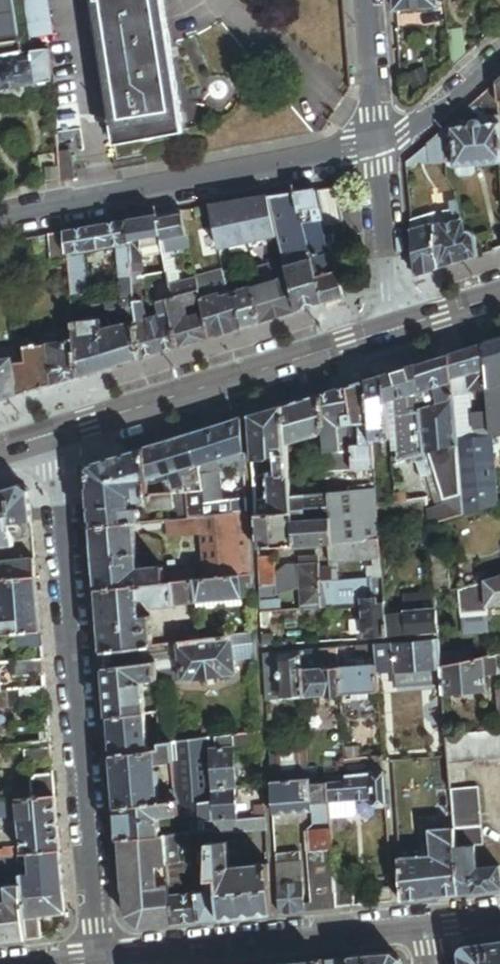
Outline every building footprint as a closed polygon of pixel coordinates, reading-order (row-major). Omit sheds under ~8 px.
[(19,42),(43,38),(38,0),(13,0),(19,42)] [(100,109),(105,107),(83,0),(78,0),(100,109)] [(105,107),(108,117),(113,146),(179,132),(178,127),(173,100),(169,80),(163,52),(159,32),(154,6),(153,0),(83,0),(105,107)] [(394,11),(437,7),(436,0),(393,0),(394,11)] [(154,6),(159,32),(163,31),(157,5),(154,6)] [(454,68),(465,57),(461,31),(448,33),(453,68),(454,68)] [(49,83),(46,51),(0,58),(0,90),(49,83)] [(163,52),(169,80),(172,79),(167,51),(163,52)] [(498,105),(495,84),(483,95),(485,119),(487,118),(499,117),(498,105)] [(485,119),(483,95),(468,109),(468,126),(468,125),(468,124),(469,123),(470,122),(471,121),(472,121),(474,120),(475,120),(476,120),(477,121),(478,121),(479,122),(483,125),(488,125),(487,118),(485,119)] [(173,100),(178,127),(182,126),(177,99),(173,100)] [(468,126),(468,109),(452,122),(453,129),(467,127),(468,126)] [(499,117),(487,118),(488,125),(483,125),(479,122),(478,121),(477,121),(476,120),(475,120),(474,120),(472,121),(471,121),(470,122),(469,123),(468,124),(468,125),(468,126),(467,127),(453,129),(451,130),(453,168),(458,168),(458,174),(461,178),(472,177),(476,173),(475,167),(499,165),(499,129),(499,117)] [(445,166),(442,130),(417,152),(418,164),(429,163),(430,167),(445,166)] [(69,182),(76,181),(69,151),(56,155),(58,173),(59,184),(69,182)] [(405,168),(406,169),(415,169),(418,164),(417,152),(409,160),(407,162),(406,164),(405,166),(405,168)] [(43,187),(59,184),(58,173),(56,155),(56,154),(55,154),(37,157),(43,187)] [(334,190),(314,193),(320,211),(334,208),(338,225),(342,224),(334,190)] [(320,211),(314,193),(294,196),(301,227),(320,223),(322,222),(320,211)] [(301,227),(294,196),(293,194),(268,199),(269,201),(274,222),(278,239),(285,269),(310,262),(309,258),(301,227)] [(269,201),(268,199),(268,197),(247,201),(253,226),(274,222),(269,201)] [(458,212),(455,200),(448,201),(450,214),(451,214),(458,212)] [(253,226),(247,201),(231,204),(243,254),(249,253),(266,246),(265,242),(278,239),(274,222),(253,226)] [(231,204),(207,208),(218,253),(229,251),(230,254),(243,254),(231,204)] [(321,227),(338,225),(334,208),(320,211),(322,222),(320,223),(321,227)] [(461,224),(458,212),(451,214),(454,226),(461,224)] [(186,237),(180,213),(155,217),(159,238),(160,242),(170,240),(186,237)] [(454,226),(451,214),(450,214),(434,217),(436,230),(454,226)] [(159,238),(155,217),(126,223),(131,275),(140,273),(142,270),(140,257),(139,242),(159,238)] [(433,217),(410,222),(411,232),(434,227),(433,217)] [(131,275),(126,223),(64,233),(66,256),(83,253),(93,251),(101,250),(116,247),(121,280),(124,280),(132,278),(131,275)] [(328,254),(324,238),(321,227),(320,223),(301,227),(309,258),(328,254)] [(438,269),(477,257),(474,242),(473,240),(472,238),(471,237),(469,235),(467,235),(466,234),(463,234),(461,224),(454,226),(436,230),(434,231),(438,269)] [(415,277),(438,269),(434,231),(434,227),(411,232),(415,277)] [(66,256),(64,233),(45,237),(50,264),(67,261),(66,256)] [(334,243),(332,235),(324,238),(328,254),(331,253),(329,244),(334,243)] [(183,251),(188,250),(186,237),(170,240),(160,242),(162,249),(163,252),(163,255),(168,254),(173,253),(173,256),(183,255),(183,251)] [(140,257),(163,252),(162,249),(160,242),(159,238),(139,242),(140,257)] [(328,254),(309,258),(310,262),(321,305),(344,299),(332,252),(331,253),(328,254)] [(67,261),(71,297),(87,295),(83,253),(66,256),(67,261)] [(167,274),(170,286),(182,284),(179,273),(174,274),(172,262),(170,262),(168,254),(163,255),(167,271),(167,274)] [(224,280),(247,274),(247,272),(244,260),(221,266),(222,271),(224,277),(224,280)] [(321,305),(310,262),(285,269),(288,279),(296,313),(321,306),(321,305)] [(268,266),(255,269),(259,287),(272,283),(270,273),(268,266)] [(247,274),(251,289),(259,287),(255,269),(247,272),(247,274)] [(272,283),(288,279),(285,269),(270,273),(272,283)] [(145,285),(143,279),(142,270),(140,273),(131,275),(132,278),(132,287),(139,286),(145,285)] [(224,277),(222,271),(194,278),(195,281),(198,295),(200,302),(218,298),(215,284),(220,284),(219,278),(224,277)] [(258,325),(259,324),(251,289),(247,274),(224,280),(231,309),(236,308),(241,330),(258,325)] [(208,340),(241,330),(236,308),(231,309),(224,280),(224,277),(219,278),(220,284),(215,284),(218,298),(200,302),(208,340)] [(134,300),(132,287),(132,278),(124,280),(126,301),(134,300)] [(259,324),(296,313),(288,279),(272,283),(259,287),(251,289),(259,324)] [(172,299),(198,295),(195,281),(182,284),(170,286),(172,299)] [(149,321),(139,286),(132,287),(134,300),(135,314),(136,326),(140,361),(176,350),(168,304),(157,307),(160,317),(149,321)] [(207,340),(208,340),(200,302),(198,295),(172,299),(168,300),(168,304),(176,350),(207,340)] [(134,300),(126,301),(106,305),(108,319),(135,314),(134,300)] [(91,307),(84,309),(77,310),(79,317),(99,314),(98,306),(91,307)] [(135,314),(108,319),(109,329),(136,326),(135,314)] [(102,322),(74,325),(75,343),(79,379),(140,361),(136,326),(109,329),(102,330),(102,322)] [(79,379),(75,343),(74,343),(72,334),(37,340),(38,348),(25,350),(26,366),(28,395),(57,386),(79,379)] [(486,345),(489,387),(499,383),(499,341),(486,345)] [(489,387),(486,345),(451,356),(454,384),(455,396),(490,393),(489,387)] [(454,384),(451,356),(417,366),(420,395),(439,389),(454,384)] [(18,398),(14,367),(13,361),(1,363),(0,363),(0,404),(18,398)] [(18,398),(28,395),(26,366),(22,365),(20,366),(14,367),(18,398)] [(420,395),(417,366),(385,376),(388,405),(393,403),(396,402),(420,395)] [(388,405),(385,376),(368,382),(372,441),(391,439),(388,405)] [(372,441),(368,382),(347,388),(350,428),(351,427),(358,427),(360,448),(353,448),(351,448),(352,470),(375,468),(372,441)] [(489,387),(490,393),(491,411),(499,410),(499,383),(489,387)] [(455,404),(455,396),(454,384),(439,389),(440,405),(455,404)] [(350,428),(347,388),(321,396),(324,435),(326,453),(332,453),(340,452),(338,428),(348,428),(350,428)] [(421,411),(440,405),(439,389),(420,395),(421,411)] [(421,411),(420,395),(396,402),(398,419),(414,417),(413,413),(418,413),(421,412),(421,411)] [(324,435),(321,396),(284,407),(287,448),(324,435)] [(398,419),(396,402),(393,403),(398,463),(417,457),(415,432),(419,428),(418,413),(413,413),(414,417),(398,419)] [(458,443),(458,440),(455,404),(440,405),(421,411),(421,412),(424,453),(432,451),(458,443)] [(287,448),(284,407),(250,417),(252,464),(268,462),(273,458),(280,456),(281,469),(272,470),(272,473),(267,474),(269,514),(292,512),(291,497),(287,448)] [(491,411),(494,435),(493,439),(494,453),(499,452),(499,410),(491,411)] [(425,454),(424,453),(421,412),(418,413),(419,428),(415,432),(417,457),(425,454)] [(242,420),(193,435),(199,467),(217,462),(227,459),(244,454),(242,420)] [(358,427),(351,427),(353,448),(360,448),(358,427)] [(351,469),(348,428),(338,428),(340,452),(341,470),(351,469)] [(199,467),(193,435),(152,447),(145,449),(148,483),(185,471),(186,479),(188,493),(204,492),(199,467)] [(463,499),(497,490),(494,453),(493,439),(458,440),(458,443),(463,499)] [(463,501),(463,499),(458,443),(432,451),(438,472),(436,472),(442,490),(446,505),(463,501)] [(148,483),(145,449),(91,466),(87,472),(92,530),(135,526),(139,525),(138,511),(135,509),(134,509),(132,500),(135,500),(135,501),(138,503),(151,502),(151,497),(149,497),(148,483)] [(425,454),(417,457),(423,477),(428,475),(436,472),(438,472),(432,451),(424,453),(425,454)] [(340,452),(332,453),(334,470),(341,470),(340,452)] [(326,453),(327,472),(334,472),(334,470),(332,453),(326,453)] [(244,454),(227,459),(231,472),(240,472),(240,467),(245,467),(244,454)] [(231,472),(227,459),(217,462),(218,469),(224,473),(226,473),(231,472)] [(217,462),(199,467),(204,492),(207,505),(224,503),(220,482),(218,469),(217,462)] [(224,473),(218,469),(220,482),(227,481),(226,473),(224,473)] [(436,472),(428,475),(433,493),(442,490),(436,472)] [(247,499),(245,473),(236,473),(237,501),(247,499)] [(176,494),(188,493),(186,479),(175,482),(172,487),(173,495),(176,494)] [(0,494),(0,548),(4,547),(12,546),(10,525),(31,523),(28,493),(20,488),(5,492),(0,494)] [(379,522),(377,505),(376,490),(329,493),(331,519),(333,544),(380,541),(379,522)] [(464,514),(498,505),(497,490),(463,499),(463,501),(464,514)] [(189,507),(207,505),(204,492),(188,493),(189,507)] [(190,520),(189,507),(188,493),(176,494),(177,508),(181,508),(182,521),(190,520)] [(331,519),(329,493),(291,497),(292,512),(293,522),(331,519)] [(177,508),(176,494),(173,495),(151,497),(151,502),(152,510),(177,508)] [(428,497),(403,501),(404,518),(429,513),(429,511),(428,497)] [(248,514),(247,499),(237,501),(224,503),(207,505),(189,507),(190,520),(201,519),(248,514)] [(403,501),(396,502),(377,505),(379,522),(404,518),(403,501)] [(430,524),(464,514),(463,501),(446,505),(429,511),(429,513),(430,524)] [(293,522),(292,512),(269,514),(256,516),(258,550),(295,547),(293,522)] [(205,581),(252,576),(248,514),(201,519),(205,581)] [(333,544),(331,519),(293,522),(295,547),(333,544)] [(182,521),(157,523),(159,545),(192,542),(190,520),(182,521)] [(135,526),(92,530),(98,592),(164,585),(163,569),(163,568),(139,569),(135,526)] [(374,558),(381,558),(380,541),(333,544),(334,561),(374,558)] [(258,558),(261,599),(273,598),(271,568),(271,557),(258,558)] [(383,579),(381,558),(374,558),(375,568),(369,568),(369,580),(376,579),(383,579)] [(34,559),(5,562),(1,562),(0,563),(0,581),(36,578),(34,559)] [(322,610),(320,583),(319,571),(319,564),(300,565),(303,611),(322,610)] [(164,585),(177,584),(176,569),(175,567),(170,568),(163,569),(164,585)] [(177,584),(195,582),(195,572),(189,568),(176,569),(177,584)] [(271,568),(273,598),(280,598),(278,568),(271,568)] [(319,571),(320,583),(335,582),(334,571),(334,569),(319,571)] [(334,571),(335,582),(345,582),(344,570),(334,571)] [(241,600),(253,599),(252,576),(205,581),(195,582),(197,604),(241,600)] [(485,581),(487,608),(499,607),(499,577),(485,581)] [(36,578),(0,581),(0,622),(2,636),(15,635),(40,633),(36,578)] [(335,582),(337,609),(364,607),(362,587),(377,586),(376,579),(369,580),(345,582),(335,582)] [(460,589),(462,616),(488,615),(487,608),(485,581),(460,589)] [(157,608),(197,604),(195,582),(177,584),(164,585),(98,592),(103,654),(153,648),(151,618),(148,617),(141,617),(140,612),(139,602),(150,601),(157,608)] [(335,582),(320,583),(322,610),(337,609),(335,582)] [(386,616),(383,585),(377,586),(362,587),(364,607),(366,633),(366,639),(387,638),(386,616)] [(435,594),(404,597),(406,614),(437,611),(436,596),(435,594)] [(241,600),(197,604),(198,613),(242,608),(241,600)] [(278,603),(261,604),(262,615),(279,613),(278,603)] [(438,633),(437,611),(406,614),(408,636),(438,633)] [(387,638),(408,636),(406,614),(386,616),(387,638)] [(42,646),(40,633),(15,635),(16,648),(42,646)] [(272,633),(263,635),(264,650),(280,648),(272,633)] [(439,640),(438,633),(408,636),(409,643),(439,640)] [(254,636),(232,638),(235,663),(256,660),(254,636)] [(232,638),(232,637),(179,645),(182,670),(184,683),(237,675),(235,663),(232,638)] [(440,653),(439,640),(409,643),(393,644),(396,672),(441,668),(440,653)] [(396,672),(393,644),(374,646),(375,666),(376,674),(394,673),(396,672)] [(156,663),(157,674),(182,670),(179,645),(155,647),(155,648),(156,663)] [(485,659),(490,658),(489,648),(483,646),(450,651),(453,666),(485,659)] [(155,648),(103,656),(105,669),(156,663),(155,648)] [(340,669),(339,649),(326,651),(326,653),(328,670),(340,669)] [(326,651),(301,653),(303,672),(318,671),(316,653),(326,653),(326,651)] [(450,651),(440,653),(441,668),(453,666),(450,651)] [(301,653),(279,655),(280,657),(281,683),(282,700),(305,698),(303,672),(301,653)] [(328,670),(326,653),(316,653),(318,671),(328,670)] [(281,683),(280,657),(267,657),(269,684),(281,683)] [(485,659),(486,675),(497,674),(496,657),(490,658),(485,659)] [(486,675),(485,659),(453,666),(441,668),(442,681),(443,696),(487,691),(486,675)] [(44,676),(43,660),(12,663),(13,679),(44,676)] [(109,721),(145,716),(143,687),(156,685),(155,665),(105,671),(109,721)] [(376,674),(375,666),(340,669),(342,695),(377,693),(376,674)] [(394,673),(395,686),(442,681),(441,668),(396,672),(394,673)] [(342,695),(340,669),(328,670),(318,671),(303,672),(305,698),(342,695)] [(47,707),(45,688),(17,690),(18,699),(19,709),(47,707)] [(17,690),(0,692),(0,696),(3,696),(4,701),(18,699),(17,690)] [(146,723),(159,722),(158,714),(145,716),(146,723)] [(112,758),(149,754),(148,745),(146,723),(145,716),(109,721),(112,758)] [(50,743),(48,725),(21,728),(22,738),(23,746),(28,745),(50,743)] [(446,737),(449,763),(499,758),(499,731),(446,737)] [(234,751),(263,748),(262,733),(233,737),(233,748),(234,751)] [(233,748),(233,737),(212,740),(212,750),(233,748)] [(22,738),(0,739),(0,748),(23,746),(22,738)] [(212,750),(212,740),(172,745),(174,764),(177,793),(177,800),(172,806),(177,806),(178,813),(201,811),(202,824),(217,823),(215,789),(212,750)] [(52,766),(50,743),(28,745),(30,768),(52,766)] [(161,752),(160,746),(160,744),(148,745),(149,754),(161,752)] [(174,764),(172,745),(160,746),(161,752),(149,754),(112,758),(117,810),(161,807),(160,795),(159,786),(161,785),(162,783),(163,779),(162,777),(160,775),(158,774),(157,766),(174,764)] [(236,788),(234,751),(233,748),(212,750),(215,789),(236,788)] [(286,748),(270,750),(271,764),(288,763),(287,749),(286,748)] [(287,749),(288,763),(309,761),(308,748),(287,749)] [(357,748),(346,749),(347,762),(359,761),(357,748)] [(367,777),(384,775),(382,759),(366,760),(367,777)] [(347,762),(348,778),(367,777),(366,760),(359,761),(347,762)] [(288,763),(271,764),(273,784),(311,781),(309,761),(288,763)] [(55,798),(53,775),(36,777),(30,782),(32,799),(55,798)] [(374,808),(386,807),(384,775),(367,777),(348,778),(346,778),(347,784),(328,785),(330,804),(353,802),(374,801),(374,808)] [(311,781),(273,784),(275,817),(313,814),(314,827),(331,825),(331,820),(330,804),(328,785),(328,780),(311,781)] [(451,788),(454,830),(455,848),(475,847),(482,847),(477,786),(451,788)] [(238,821),(236,788),(215,789),(217,823),(238,821)] [(160,795),(161,807),(172,806),(177,800),(177,793),(160,795)] [(55,798),(32,799),(17,801),(19,816),(21,848),(22,855),(28,855),(60,852),(60,851),(55,798)] [(17,801),(0,802),(0,817),(19,816),(17,801)] [(353,802),(330,804),(331,820),(351,818),(355,815),(353,802)] [(161,807),(117,810),(120,842),(162,838),(161,819),(178,818),(178,813),(177,806),(172,806),(161,807)] [(239,832),(268,830),(267,819),(260,819),(238,821),(239,832)] [(212,834),(239,832),(238,821),(217,823),(212,834)] [(212,834),(217,823),(202,824),(191,825),(192,836),(212,834)] [(433,860),(400,862),(403,901),(459,895),(455,848),(454,830),(431,832),(433,860)] [(312,911),(338,908),(336,884),(332,834),(306,836),(312,911)] [(166,846),(165,838),(162,838),(120,842),(124,891),(125,891),(144,890),(143,883),(151,882),(150,873),(150,868),(162,867),(168,866),(166,846)] [(220,882),(221,920),(273,915),(270,866),(250,868),(251,873),(239,874),(239,869),(232,869),(231,858),(230,843),(211,845),(211,878),(211,882),(220,882)] [(180,845),(166,846),(168,866),(182,865),(180,845)] [(459,895),(460,895),(499,889),(499,869),(477,870),(475,847),(455,848),(459,895)] [(7,857),(19,856),(22,855),(21,848),(0,850),(0,858),(7,857)] [(63,893),(60,852),(28,855),(28,861),(30,875),(25,875),(21,876),(22,887),(23,897),(63,893)] [(301,854),(277,856),(278,872),(302,870),(301,854)] [(19,862),(19,856),(7,857),(8,866),(10,866),(13,866),(20,865),(19,862)] [(15,887),(22,887),(21,876),(20,869),(20,865),(13,866),(10,866),(12,887),(15,887)] [(171,898),(188,896),(185,865),(182,865),(168,866),(170,888),(171,898)] [(164,888),(170,888),(168,866),(162,867),(162,872),(163,881),(164,888)] [(302,870),(278,872),(281,914),(305,911),(302,870)] [(151,882),(163,881),(162,872),(150,873),(151,882)] [(144,890),(164,888),(163,881),(151,882),(143,883),(144,890)] [(173,925),(221,920),(220,882),(211,882),(211,893),(188,896),(171,898),(173,925)] [(338,908),(353,906),(351,883),(336,884),(338,908)] [(23,897),(22,887),(15,887),(12,887),(6,888),(7,900),(11,904),(8,907),(6,905),(0,905),(0,944),(27,941),(25,919),(23,897)] [(144,890),(125,891),(129,918),(142,928),(173,925),(171,898),(170,888),(164,888),(144,890)] [(384,903),(394,902),(393,889),(383,890),(384,903)] [(65,914),(63,893),(23,897),(25,919),(38,917),(65,914)] [(38,917),(25,919),(27,941),(40,939),(38,917)] [(469,947),(466,947),(463,950),(461,953),(461,955),(462,963),(499,963),(499,943),(469,947)] [(350,959),(350,963),(402,963),(402,961),(393,955),(350,959)]
